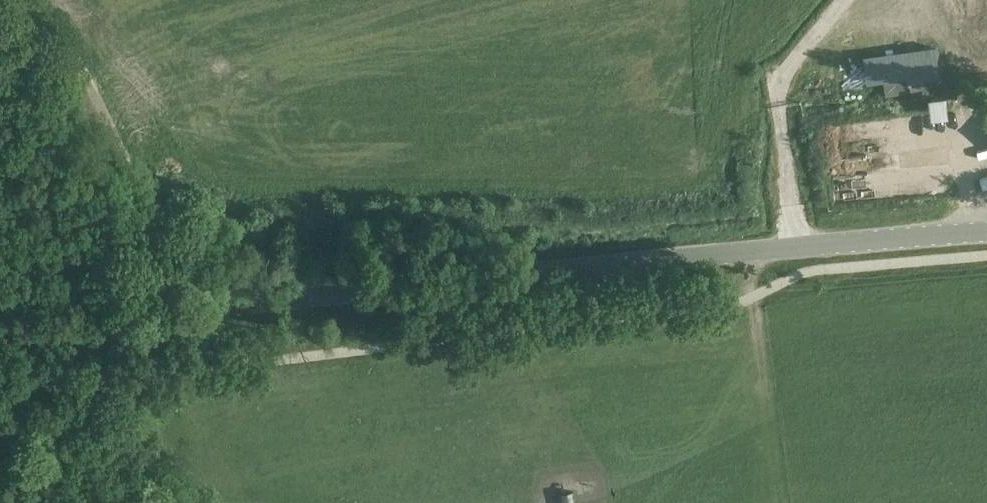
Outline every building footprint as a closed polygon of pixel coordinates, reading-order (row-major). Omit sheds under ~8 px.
[(886,94),(908,90),(907,79),(884,83),(886,94)] [(944,94),(926,96),(928,113),(946,111),(944,94)] [(942,125),(928,124),(928,141),(941,142),(942,125)] [(897,209),(917,201),(913,191),(893,199),(897,209)]
